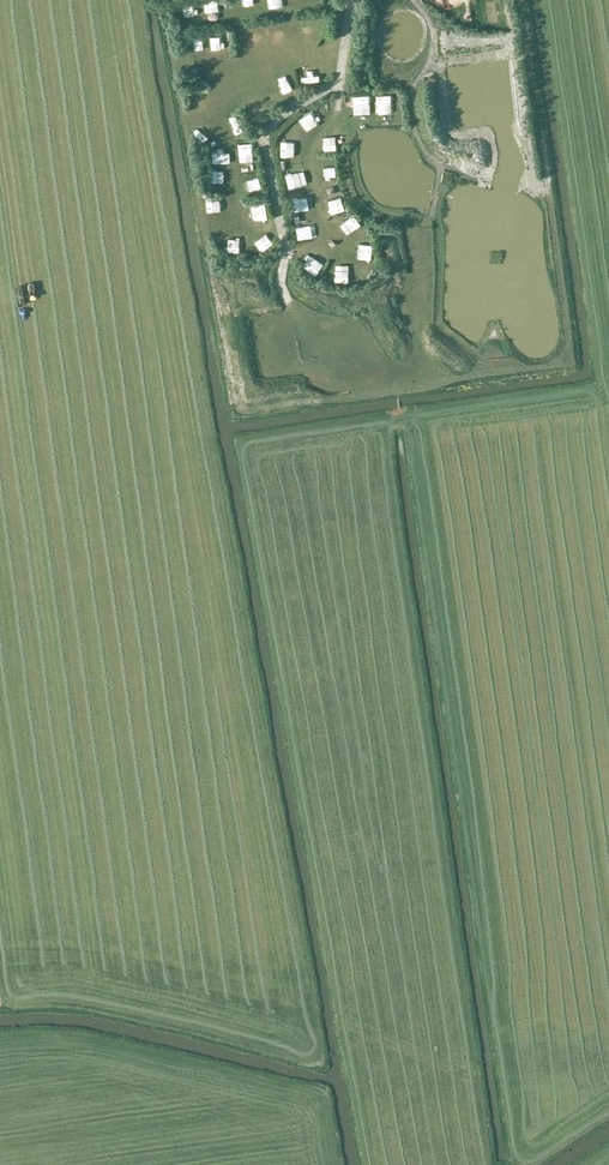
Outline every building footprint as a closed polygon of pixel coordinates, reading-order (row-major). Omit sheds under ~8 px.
[(203,1),(204,13),(216,11),(215,0),(213,0),(203,1)] [(296,41),(306,41),(306,27),(296,27),(296,41)]
